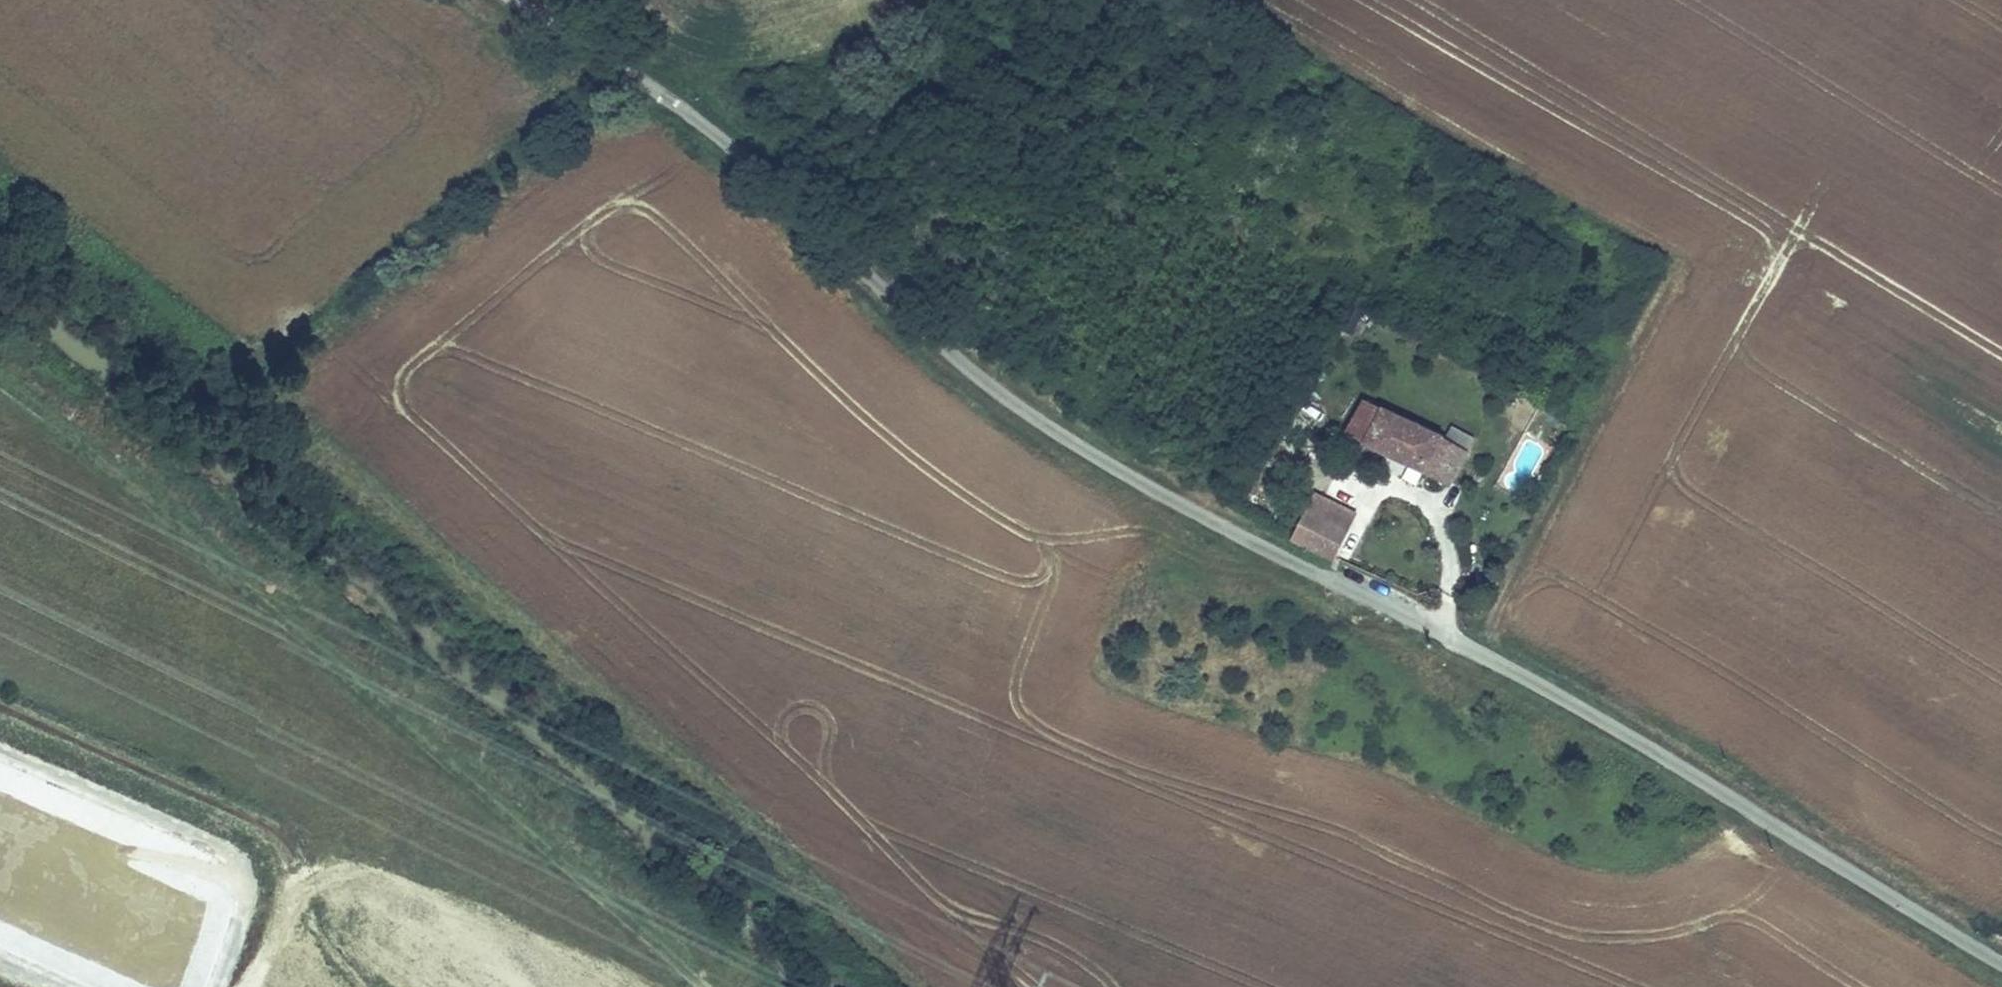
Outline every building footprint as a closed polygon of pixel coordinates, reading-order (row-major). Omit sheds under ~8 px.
[(1365,399),(1346,431),(1426,475),(1428,470),(1445,436),(1365,399)] [(1445,436),(1428,470),(1452,486),(1471,454),(1445,436)] [(1336,556),(1358,513),(1316,491),(1294,535),(1336,556)]
